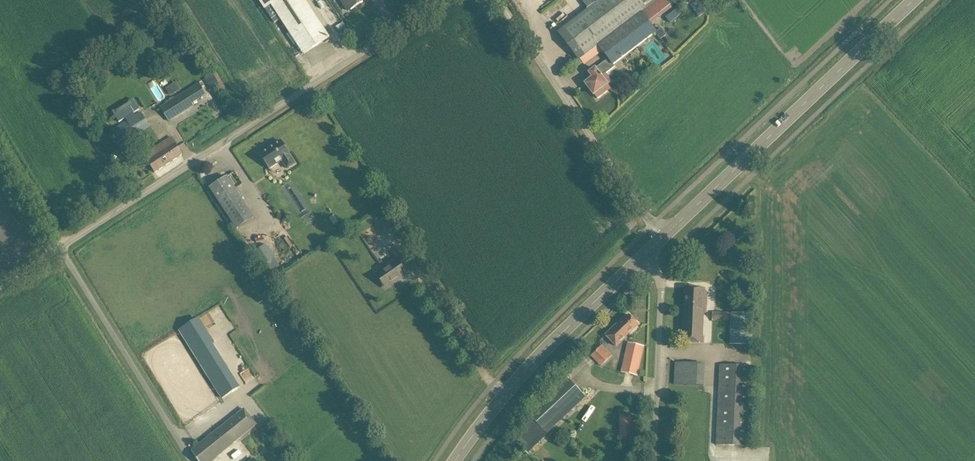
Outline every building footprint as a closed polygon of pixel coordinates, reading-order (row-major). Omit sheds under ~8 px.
[(274,23),(281,19),(304,54),(329,38),(305,0),(259,0),(274,23)] [(349,11),(363,2),(362,0),(342,0),(349,11)] [(566,26),(558,32),(579,60),(598,45),(659,0),(601,0),(566,26)] [(651,24),(672,8),(665,0),(659,0),(598,45),(608,59),(609,58),(615,64),(658,33),(651,24)] [(680,7),(664,16),(668,23),(684,14),(680,7)] [(590,74),(587,76),(590,80),(586,84),(589,89),(589,90),(590,91),(591,90),(594,95),(594,94),(597,98),(611,88),(608,84),(609,84),(608,84),(612,81),(606,74),(616,66),(615,64),(609,58),(608,59),(590,73),(590,74)] [(209,89),(217,85),(212,75),(204,79),(209,89)] [(169,96),(180,90),(175,82),(164,88),(169,96)] [(161,107),(170,120),(194,105),(186,92),(161,107)] [(113,131),(122,144),(150,126),(141,113),(113,131)] [(144,155),(155,172),(182,155),(171,138),(144,155)] [(260,155),(269,169),(282,160),(288,169),(295,164),(290,155),(281,141),(260,155)] [(237,229),(254,218),(227,177),(210,188),(237,229)] [(266,244),(253,253),(262,267),(266,273),(267,274),(269,273),(271,272),(274,269),(279,266),(279,265),(274,259),(274,258),(275,258),(266,244)] [(405,273),(406,273),(397,260),(376,274),(385,287),(398,278),(399,280),(406,275),(405,273)] [(683,343),(702,343),(704,303),(702,303),(702,288),(687,288),(687,305),(684,305),(683,343)] [(712,313),(712,320),(731,321),(731,344),(749,345),(752,345),(753,336),(753,333),(749,333),(750,314),(732,314),(712,313)] [(618,326),(617,324),(606,335),(616,346),(639,324),(629,315),(618,326)] [(621,372),(637,376),(644,346),(628,343),(621,372)] [(241,387),(214,344),(195,356),(222,399),(241,387)] [(594,354),(604,364),(612,356),(602,346),(594,354)] [(676,363),(675,385),(693,385),(694,364),(686,363),(676,363)] [(717,445),(749,447),(752,366),(721,365),(717,445)] [(246,381),(254,378),(251,368),(242,371),(246,381)] [(547,434),(586,397),(567,376),(528,413),(531,417),(543,431),(547,434)] [(198,460),(212,460),(216,457),(215,456),(257,425),(244,408),(192,451),(198,460)] [(618,413),(619,438),(633,438),(632,413),(618,413)]
